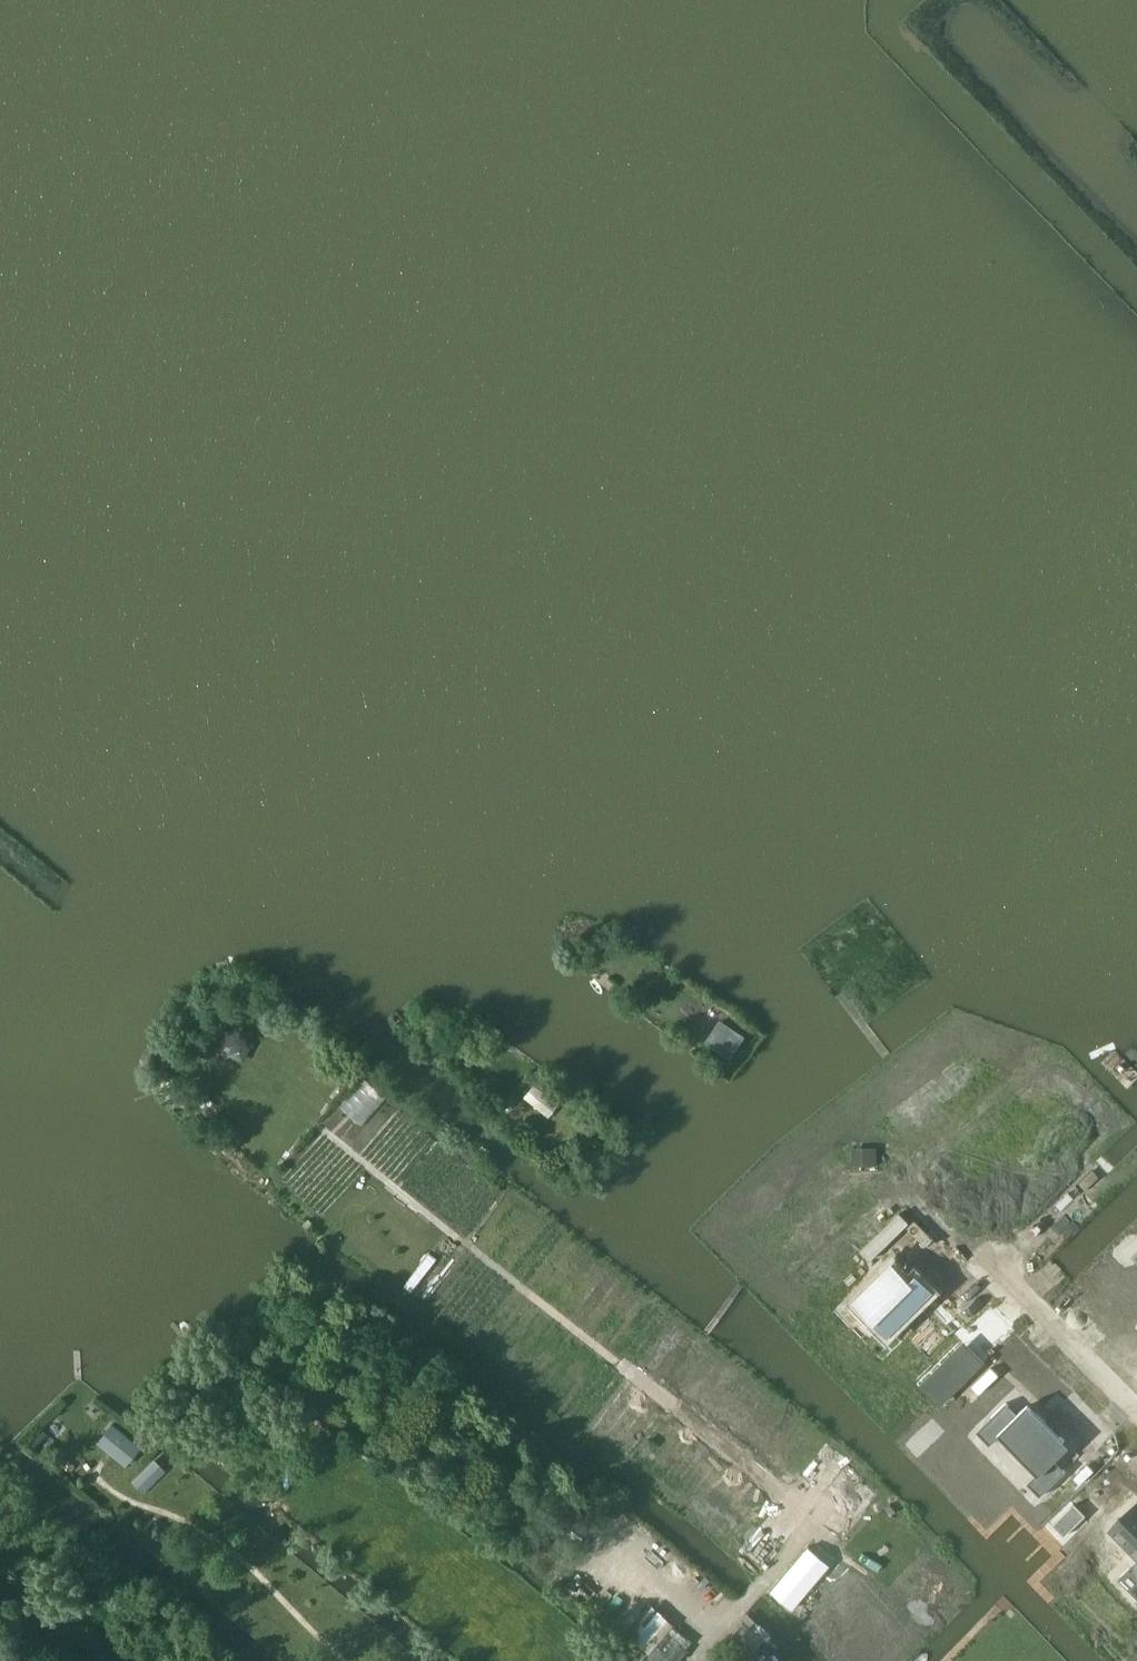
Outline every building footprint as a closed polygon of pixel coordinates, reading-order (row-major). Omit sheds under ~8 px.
[(742,1034),(720,1020),(708,1038),(730,1053),(742,1034)] [(220,1051),(228,1055),(238,1035),(221,1026),(217,1034),(203,1027),(192,1049),(215,1061),(220,1051)] [(893,1268),(841,1316),(878,1353),(928,1301),(893,1268)] [(1114,1290),(1095,1310),(1113,1328),(1132,1308),(1114,1290)] [(1018,1415),(1007,1404),(978,1431),(991,1444),(1003,1433),(1026,1457),(1025,1458),(1032,1465),(1033,1464),(1041,1471),(1029,1483),(1042,1495),(1067,1471),(1055,1459),(1058,1455),(1054,1451),(1065,1440),(1062,1437),(1060,1439),(1045,1424),(1048,1422),(1039,1413),(1037,1414),(1028,1406),(1018,1415)] [(128,1462),(143,1443),(114,1419),(98,1438),(128,1462)] [(132,1483),(145,1494),(166,1471),(164,1470),(154,1461),(153,1460),(132,1483)] [(1086,1514),(1075,1503),(1054,1523),(1065,1535),(1086,1514)] [(1115,1525),(1136,1547),(1136,1503),(1115,1525)] [(828,1564),(807,1547),(771,1590),(791,1607),(828,1564)] [(1120,1573),(1136,1590),(1136,1555),(1120,1573)] [(632,1622),(669,1580),(649,1562),(612,1604),(632,1622)] [(945,1569),(937,1566),(930,1566),(922,1568),(916,1573),(912,1579),(909,1586),(910,1594),(913,1601),(918,1607),(925,1611),(932,1612),(940,1611),(947,1608),(952,1602),(955,1595),(956,1588),(955,1580),(951,1574),(945,1569)] [(653,1651),(673,1660),(681,1660),(695,1632),(669,1619),(653,1651)]
